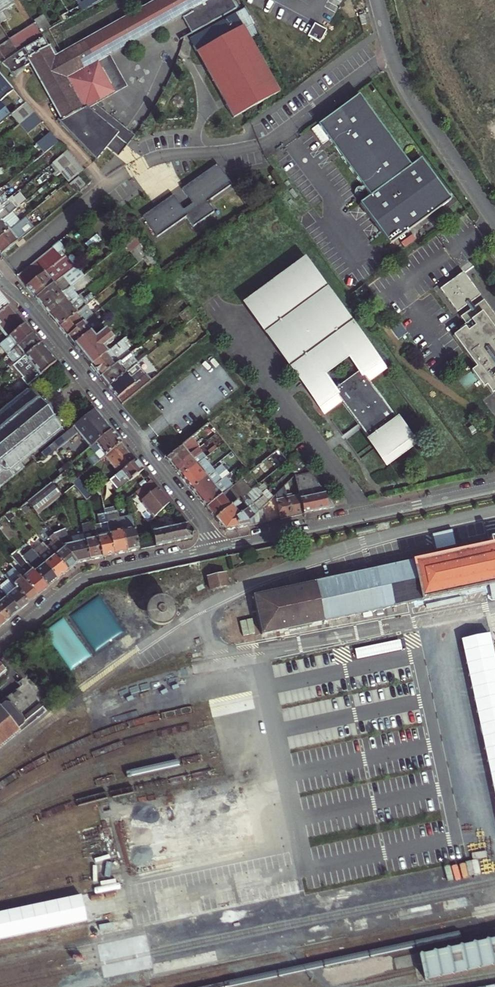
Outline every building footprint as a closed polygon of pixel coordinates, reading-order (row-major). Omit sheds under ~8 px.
[(55,55),(50,45),(48,46),(44,39),(24,50),(5,63),(13,73),(29,59),(61,121),(96,159),(106,146),(115,154),(118,157),(135,135),(98,104),(104,101),(128,88),(109,52),(181,12),(192,31),(242,4),(240,0),(153,0),(55,55)] [(65,18),(84,6),(80,0),(62,11),(65,18)] [(248,26),(259,20),(250,4),(244,7),(194,35),(209,62),(214,70),(227,95),(232,103),(239,116),(282,88),(248,26)] [(56,23),(46,7),(35,14),(37,16),(45,30),(56,23)] [(366,23),(364,15),(358,16),(361,25),(366,23)] [(45,30),(37,16),(11,32),(12,34),(19,46),(45,30)] [(320,43),(326,31),(313,24),(307,37),(320,43)] [(12,34),(0,41),(0,57),(19,46),(12,34)] [(10,111),(14,107),(3,94),(11,87),(22,101),(26,97),(19,89),(0,66),(0,118),(10,111)] [(386,132),(359,95),(311,130),(321,144),(329,139),(370,197),(411,167),(386,132)] [(34,106),(26,97),(22,101),(14,107),(21,117),(34,106)] [(42,116),(34,106),(21,117),(29,127),(42,116)] [(52,126),(38,137),(46,147),(60,136),(52,126)] [(76,156),(68,146),(55,156),(63,167),(76,156)] [(84,165),(76,156),(63,167),(71,176),(84,165)] [(421,160),(411,167),(370,197),(361,203),(389,244),(451,200),(421,160)] [(193,198),(184,205),(174,191),(153,205),(146,210),(161,231),(187,213),(193,223),(214,209),(207,199),(232,182),(227,176),(217,161),(184,184),(193,198)] [(80,172),(69,181),(75,189),(86,179),(80,172)] [(10,192),(7,187),(0,192),(0,200),(10,192)] [(15,197),(10,192),(0,200),(0,217),(10,209),(6,204),(15,197)] [(22,199),(10,209),(0,217),(0,233),(16,220),(28,210),(30,208),(28,206),(19,213),(16,209),(24,202),(22,199)] [(37,221),(28,210),(16,220),(0,233),(0,246),(2,248),(4,247),(8,244),(37,221)] [(130,244),(141,236),(135,228),(124,236),(130,244)] [(21,242),(30,236),(27,231),(18,238),(21,242)] [(27,280),(36,291),(64,269),(70,265),(76,260),(67,248),(63,251),(59,246),(65,241),(61,235),(18,268),(27,280)] [(139,257),(150,248),(143,238),(132,247),(139,257)] [(374,380),(389,369),(306,253),(241,299),(245,304),(323,415),(326,414),(345,401),(389,464),(419,443),(374,380)] [(40,296),(43,300),(71,278),(64,269),(36,291),(40,296)] [(480,296),(463,273),(440,290),(456,313),(466,306),(470,303),(480,296)] [(48,306),(52,311),(70,296),(66,291),(70,289),(76,284),(71,278),(43,300),(48,306)] [(0,285),(0,305),(10,297),(3,289),(0,285)] [(56,316),(60,321),(85,301),(88,298),(83,292),(76,297),(73,300),(70,296),(52,311),(56,316)] [(8,321),(13,327),(25,317),(22,312),(19,309),(10,297),(0,305),(0,311),(3,314),(1,316),(5,322),(8,321)] [(92,310),(95,307),(88,298),(85,301),(92,310)] [(84,316),(85,315),(89,312),(92,310),(85,301),(60,321),(64,327),(67,330),(76,324),(75,322),(84,316)] [(466,327),(453,336),(475,369),(471,372),(479,384),(483,389),(486,387),(492,395),(494,393),(494,394),(494,317),(484,301),(474,308),(470,303),(466,306),(470,311),(460,318),(466,327)] [(190,304),(183,310),(189,318),(196,312),(190,304)] [(70,334),(74,339),(91,326),(85,318),(91,314),(89,312),(85,315),(84,316),(75,322),(76,324),(67,330),(70,334)] [(2,340),(7,347),(33,326),(30,323),(25,317),(13,327),(0,336),(0,342),(2,340)] [(92,343),(100,336),(100,337),(111,329),(107,323),(96,332),(91,326),(74,339),(81,348),(84,351),(93,344),(92,343)] [(39,333),(33,326),(7,347),(12,353),(8,356),(11,359),(13,357),(41,336),(39,333)] [(86,353),(91,360),(107,346),(104,342),(115,334),(111,329),(100,337),(100,336),(92,343),(93,344),(84,351),(86,353)] [(130,334),(127,331),(118,338),(107,346),(91,360),(93,363),(100,372),(116,359),(113,356),(131,343),(127,337),(130,334)] [(47,344),(41,336),(13,357),(24,371),(49,346),(47,344)] [(57,356),(49,346),(24,371),(29,378),(57,356)] [(146,347),(138,353),(135,350),(121,361),(118,358),(116,359),(100,372),(105,377),(109,382),(122,371),(139,357),(148,350),(146,347)] [(135,350),(133,347),(118,358),(121,361),(135,350)] [(122,399),(153,374),(139,357),(122,371),(109,382),(114,389),(122,399)] [(0,410),(0,482),(24,462),(20,458),(22,457),(24,459),(30,454),(28,452),(62,424),(45,403),(30,385),(0,410)] [(53,438),(57,444),(78,427),(90,442),(112,425),(104,415),(95,404),(53,438)] [(119,433),(112,425),(90,442),(97,451),(91,457),(94,460),(106,451),(122,438),(119,433)] [(182,456),(189,450),(190,451),(196,446),(199,444),(191,434),(176,447),(174,448),(168,453),(166,455),(172,461),(174,464),(183,457),(182,456)] [(131,449),(122,438),(106,451),(119,468),(136,455),(131,449)] [(183,457),(174,464),(176,466),(180,472),(202,455),(216,444),(215,442),(207,448),(205,445),(202,447),(199,449),(196,446),(190,451),(189,450),(182,456),(183,457)] [(128,478),(144,465),(142,462),(136,455),(119,468),(114,472),(118,477),(123,473),(128,478)] [(209,464),(202,455),(180,472),(182,475),(188,482),(209,464)] [(59,464),(62,468),(64,467),(71,461),(68,457),(59,464)] [(227,471),(219,462),(212,467),(190,485),(196,491),(199,495),(207,488),(206,487),(214,480),(215,481),(223,474),(227,471)] [(188,482),(190,485),(212,467),(209,464),(188,482)] [(62,468),(51,477),(56,482),(68,472),(67,471),(64,467),(62,468)] [(309,469),(296,472),(300,496),(303,511),(316,508),(327,505),(324,490),(314,493),(309,469)] [(231,483),(205,503),(209,508),(215,515),(255,482),(246,471),(231,483)] [(205,503),(231,483),(223,474),(215,481),(214,480),(206,487),(207,488),(199,495),(203,500),(205,503)] [(152,475),(138,486),(157,509),(170,498),(166,492),(152,475)] [(62,489),(56,482),(51,477),(26,497),(37,509),(62,489)] [(238,524),(236,514),(263,492),(255,482),(215,515),(225,527),(234,525),(238,524)] [(286,482),(277,491),(282,515),(285,514),(303,511),(300,496),(289,498),(286,482)] [(236,514),(238,524),(246,523),(249,522),(249,518),(269,498),(263,492),(236,514)] [(119,515),(117,506),(105,508),(107,517),(119,515)] [(110,551),(114,550),(107,517),(105,508),(98,509),(100,519),(95,520),(102,553),(110,551)] [(126,548),(133,547),(139,545),(132,513),(119,515),(126,548)] [(126,548),(119,515),(107,517),(114,550),(119,549),(126,548)] [(83,526),(89,556),(96,554),(102,553),(95,520),(94,518),(82,520),(83,526)] [(192,534),(195,529),(187,520),(168,524),(167,521),(163,522),(163,525),(160,525),(159,520),(151,521),(155,542),(177,537),(192,534)] [(83,526),(76,527),(77,532),(78,538),(70,540),(68,534),(65,524),(55,532),(57,534),(77,558),(85,556),(89,556),(83,526)] [(47,542),(67,566),(74,561),(77,558),(57,534),(47,542)] [(47,542),(43,537),(33,545),(37,550),(47,542)] [(63,569),(67,566),(47,542),(37,550),(57,574),(63,569)] [(54,577),(57,574),(37,550),(33,545),(32,543),(21,552),(46,583),(54,577)] [(251,594),(260,633),(494,584),(494,544),(251,594)] [(43,586),(46,583),(21,552),(16,545),(12,548),(23,562),(27,563),(30,567),(22,573),(37,591),(43,586)] [(4,570),(7,574),(27,598),(34,593),(37,591),(22,573),(13,562),(4,570)] [(193,577),(201,575),(198,566),(190,568),(193,577)] [(183,582),(192,580),(190,568),(147,577),(150,591),(158,589),(161,603),(170,601),(186,598),(183,582)] [(223,570),(204,573),(207,587),(226,583),(223,570)] [(19,605),(24,601),(27,598),(7,574),(1,579),(0,577),(0,581),(19,605)] [(9,613),(16,607),(19,605),(0,581),(0,601),(9,613)] [(9,613),(0,601),(0,620),(6,615),(9,613)] [(45,704),(41,699),(16,719),(0,700),(0,740),(45,704)] [(228,876),(213,879),(217,907),(227,905),(228,911),(233,910),(228,876)] [(251,877),(236,878),(237,896),(252,895),(251,877)] [(418,947),(422,969),(423,974),(426,973),(494,959),(494,931),(418,947)]
